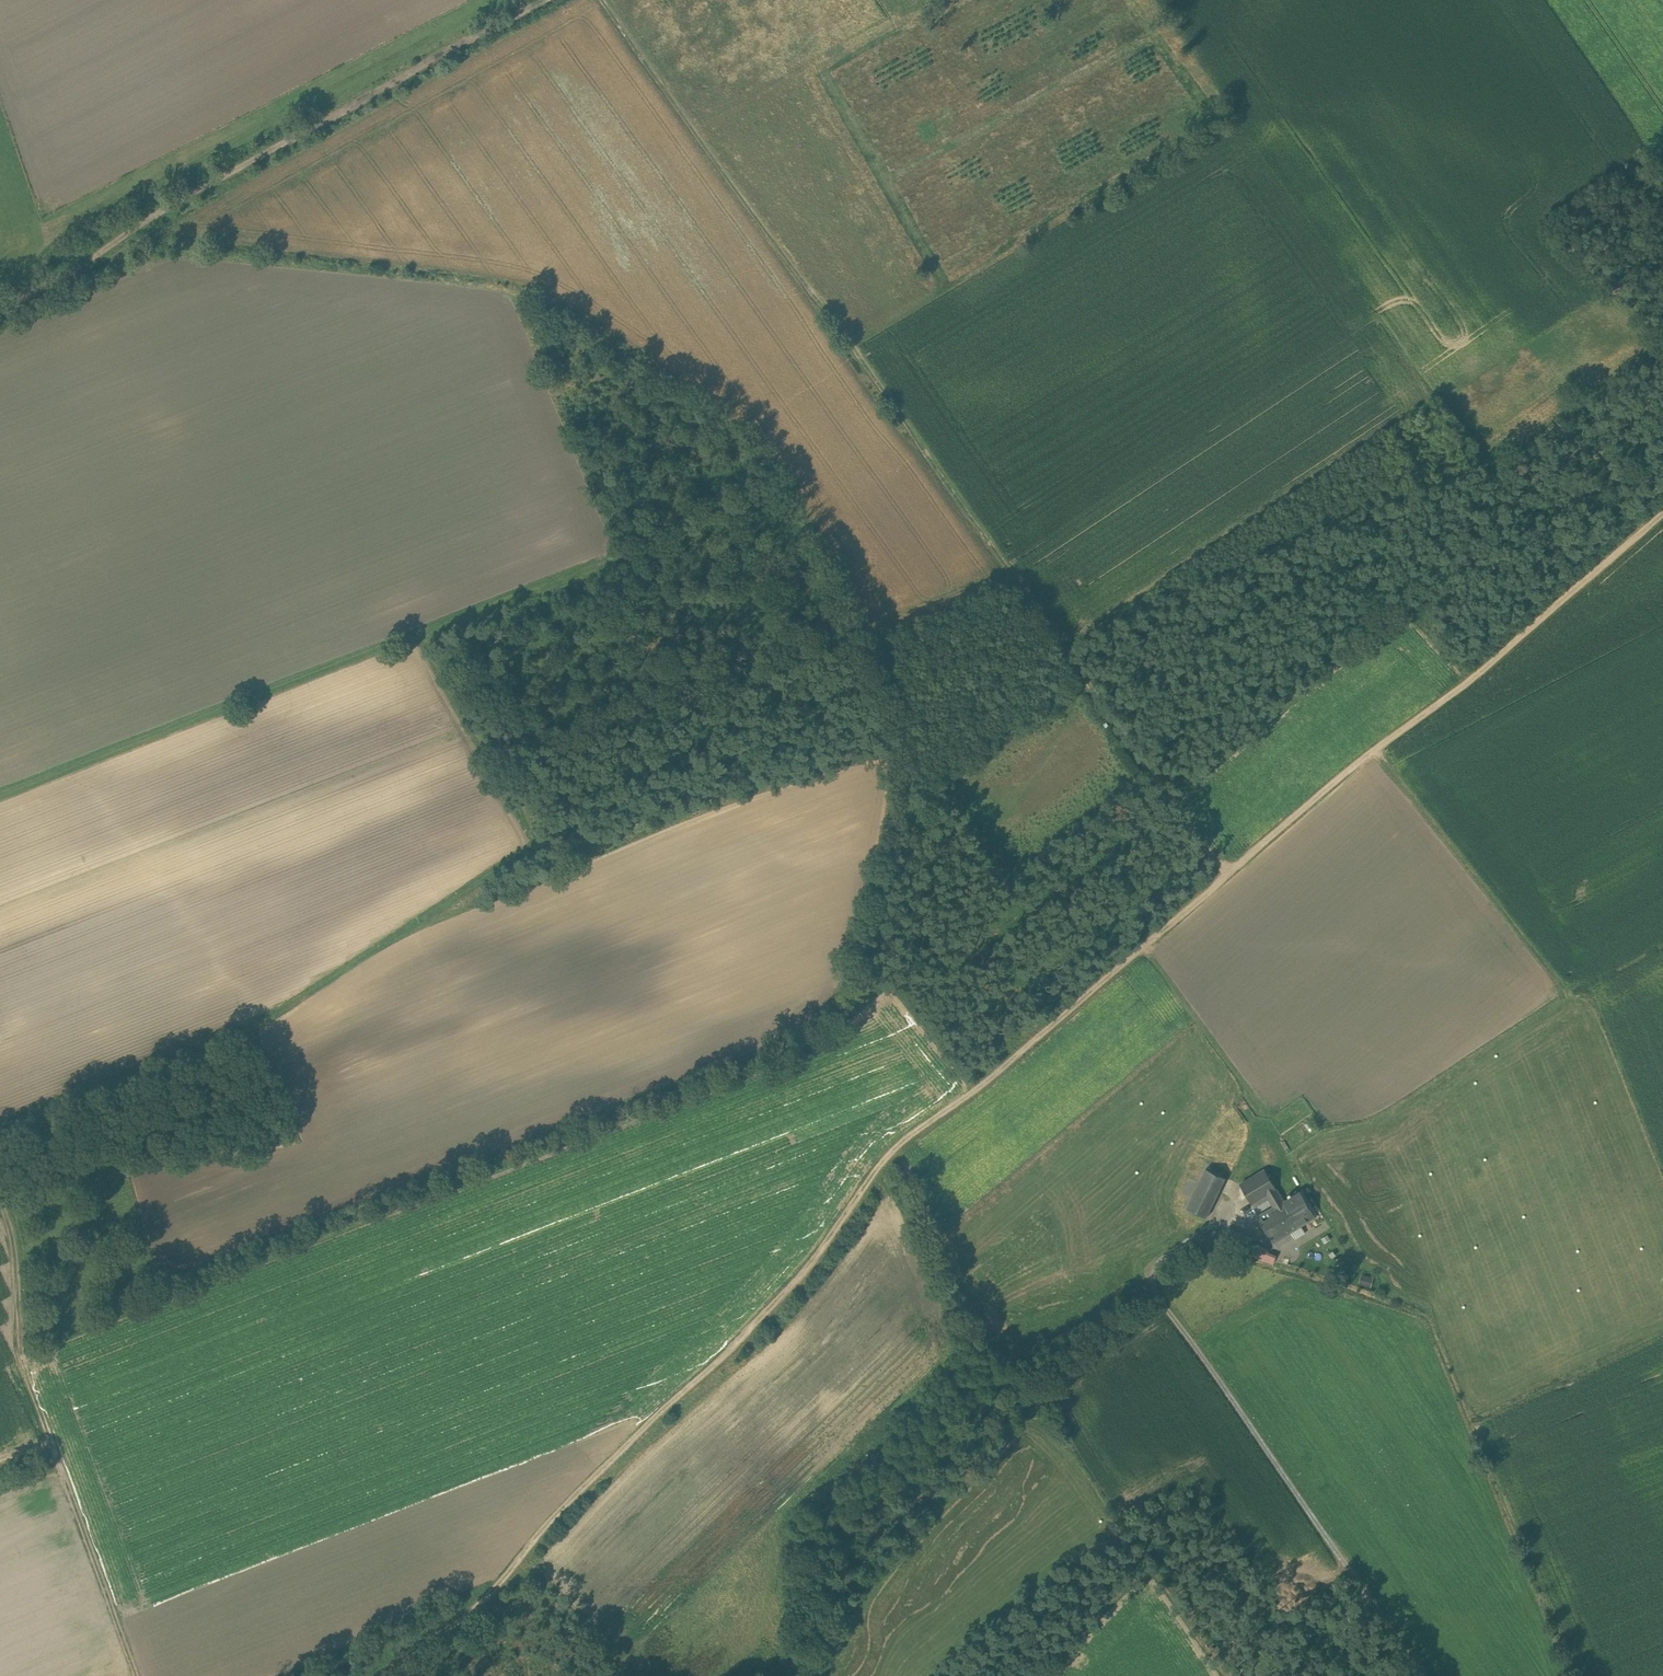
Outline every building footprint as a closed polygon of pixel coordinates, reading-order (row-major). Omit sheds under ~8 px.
[(1206,1169),(1200,1182),(1219,1191),(1225,1178),(1206,1169)] [(1265,1170),(1240,1184),(1252,1203),(1267,1194),(1275,1207),(1284,1201),(1265,1170)] [(1207,1217),(1219,1191),(1200,1182),(1188,1208),(1207,1217)] [(1275,1207),(1259,1216),(1275,1242),(1315,1217),(1316,1217),(1301,1192),(1284,1201),(1275,1207)] [(1219,1229),(1215,1240),(1222,1243),(1226,1232),(1219,1229)] [(1269,1250),(1251,1243),(1247,1253),(1273,1264),(1276,1256),(1268,1252),(1269,1250)] [(1373,1287),(1376,1276),(1363,1273),(1360,1283),(1373,1287)]
